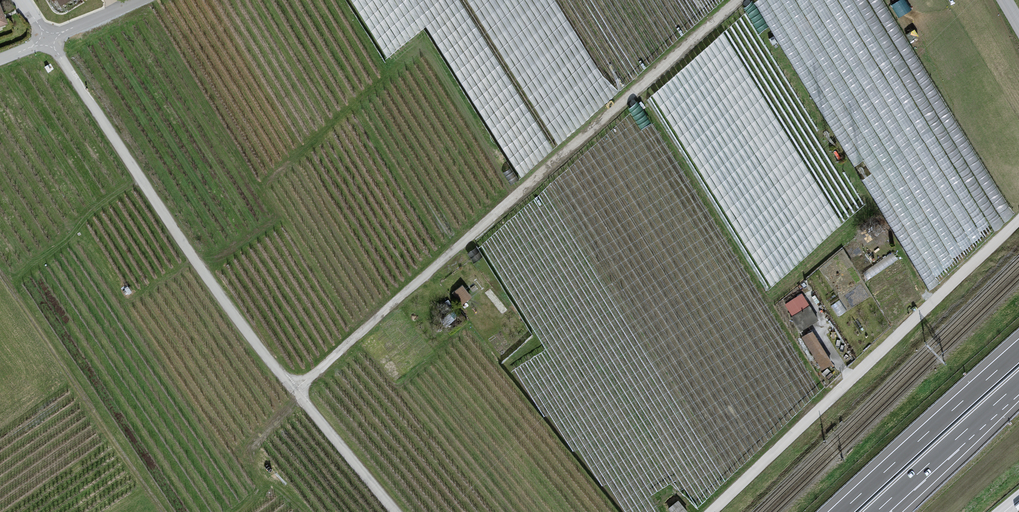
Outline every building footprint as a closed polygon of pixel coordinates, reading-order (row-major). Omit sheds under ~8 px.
[(387,57),(424,27),(522,179),(725,0),(351,0),(387,57)] [(882,0),(754,0),(752,2),(929,293),(1011,210),(882,0)] [(864,205),(743,11),(649,94),(768,289),(864,205)] [(820,388),(652,122),(639,133),(628,113),(555,177),(739,471),(820,388)] [(461,301),(471,295),(463,282),(454,288),(461,301)] [(801,290),(783,301),(800,328),(818,317),(801,290)] [(813,327),(802,333),(822,367),(832,361),(813,327)] [(669,506),(674,511),(683,511),(687,508),(677,498),(669,506)]
